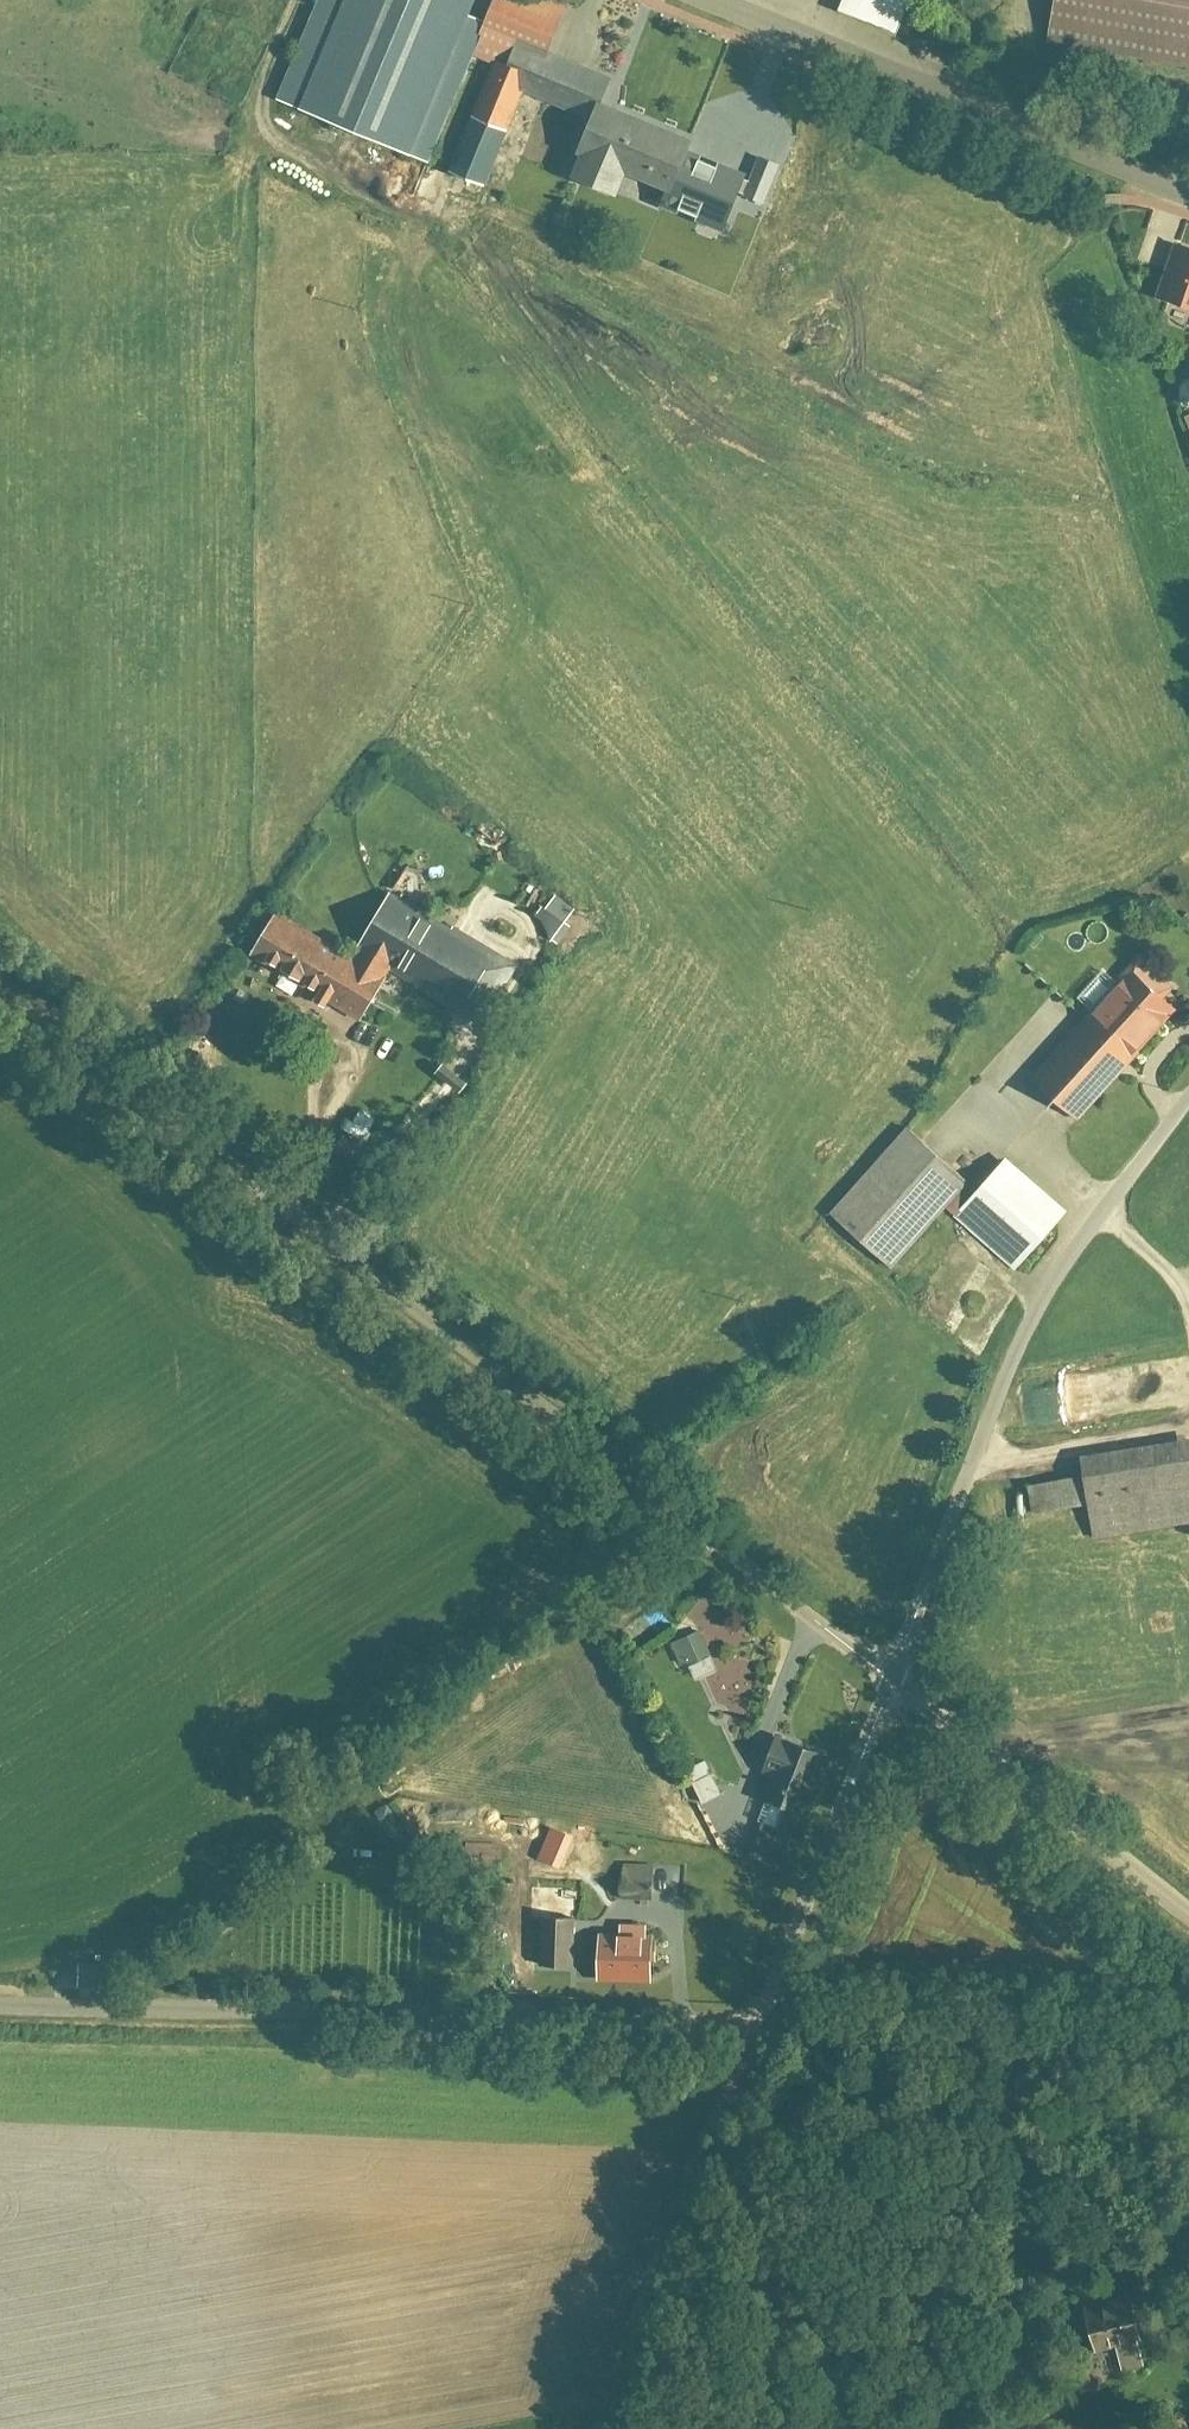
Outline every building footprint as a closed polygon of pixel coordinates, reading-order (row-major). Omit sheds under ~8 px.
[(283,97),(421,153),(483,0),(322,0),(283,97)] [(531,77),(497,62),(450,171),(489,188),(529,94),(596,123),(614,83),(551,57),(568,18),(526,0),(502,0),(486,39),(538,61),(531,77)] [(840,10),(898,33),(911,0),(845,0),(840,10)] [(1055,36),(1188,62),(1188,0),(1062,0),(1055,36)] [(671,209),(673,205),(725,229),(742,192),(690,169),(699,150),(609,109),(582,169),(671,209)] [(1175,237),(1151,304),(1188,318),(1188,242),(1175,237)] [(280,917),(251,963),(361,1030),(390,982),(383,978),(390,966),(477,1020),(515,959),(398,887),(362,946),(370,952),(361,967),(280,917)] [(1030,1085),(1073,1126),(1175,1020),(1132,978),(1030,1085)] [(967,1182),(960,1176),(1021,1111),(985,1077),(924,1142),(910,1130),(830,1216),(887,1268),(967,1182)] [(1007,1175),(960,1225),(1011,1273),(1058,1223),(1007,1175)] [(1096,1537),(1188,1524),(1188,1449),(1086,1463),(1096,1537)] [(669,1638),(681,1677),(714,1667),(702,1627),(669,1638)] [(791,1742),(769,1799),(808,1814),(831,1758),(791,1742)] [(710,1776),(686,1785),(696,1810),(720,1800),(710,1776)] [(764,1821),(748,1862),(777,1873),(792,1831),(764,1821)] [(623,1881),(623,1906),(654,1907),(654,1882),(623,1881)] [(657,1939),(604,1941),(606,1975),(659,1972),(657,1939)] [(1078,2318),(1092,2370),(1162,2352),(1149,2300),(1078,2318)]
